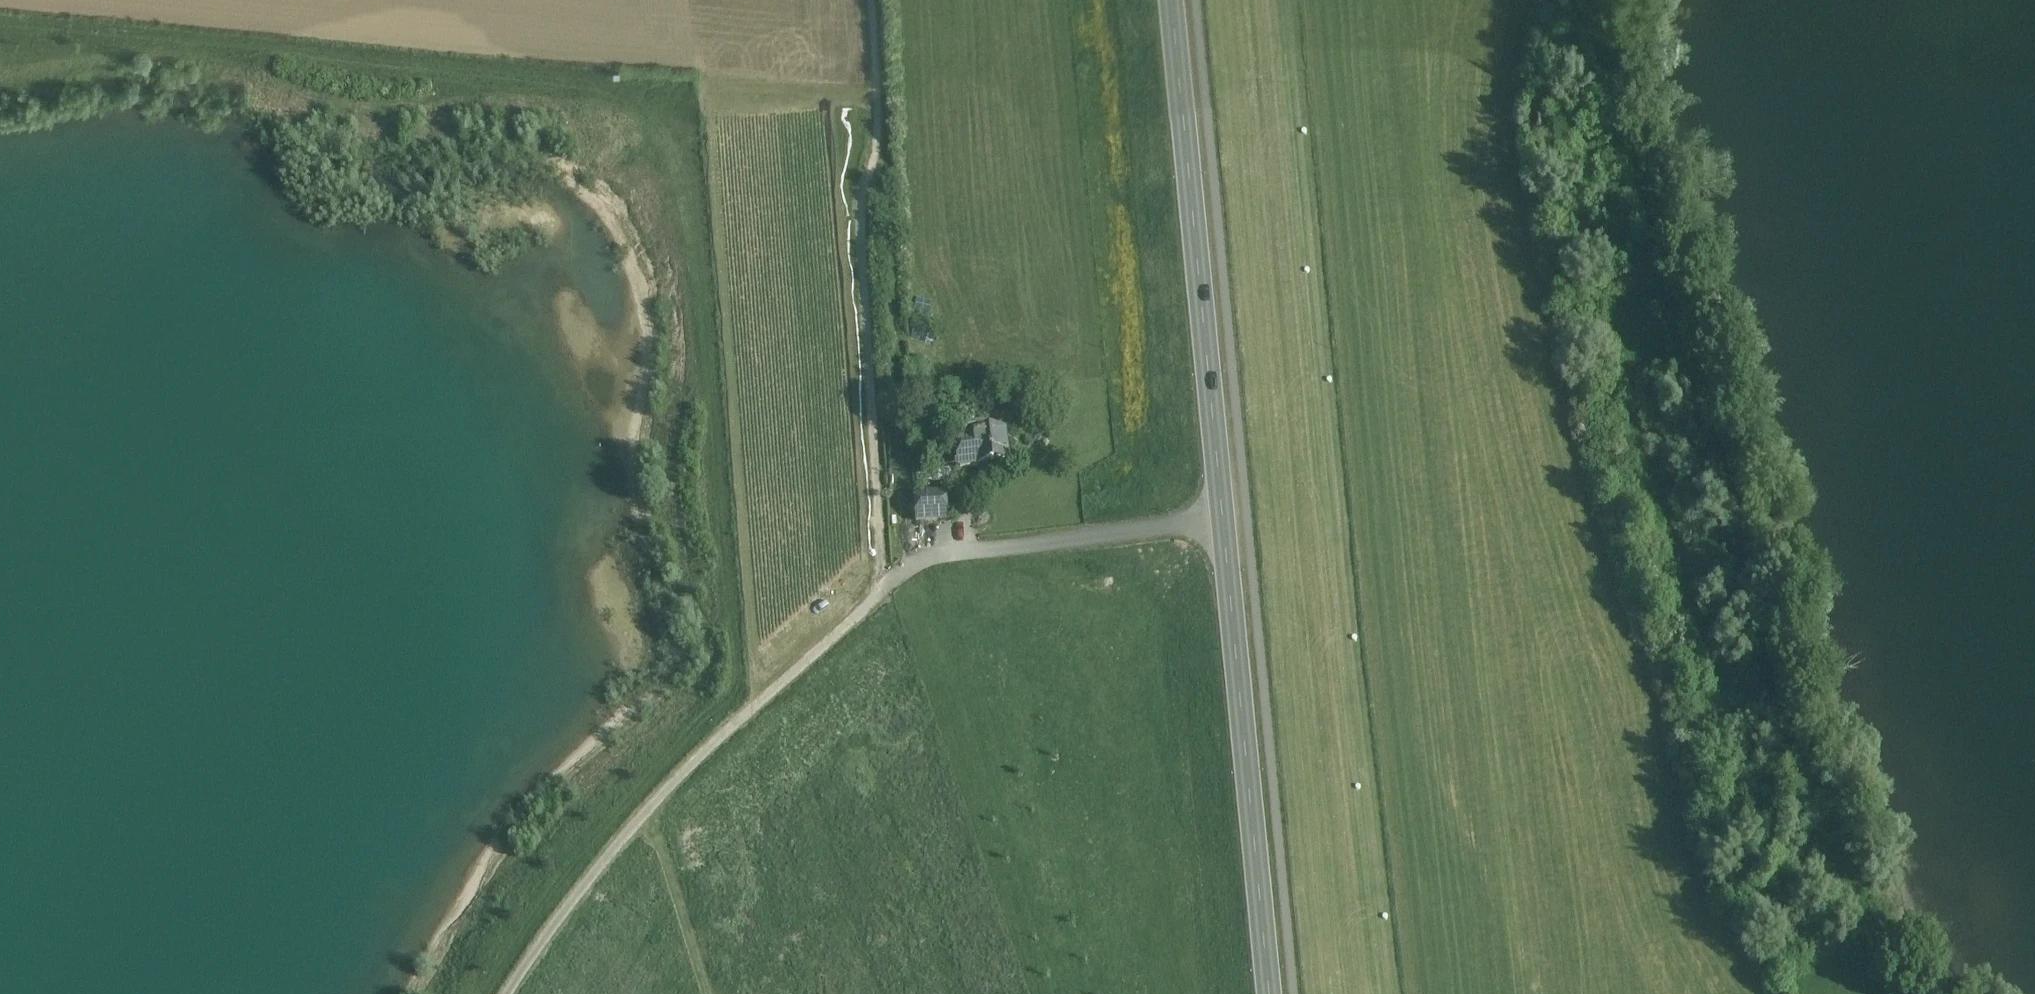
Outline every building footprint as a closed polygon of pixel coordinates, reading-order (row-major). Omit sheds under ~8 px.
[(1014,434),(956,437),(958,468),(983,467),(984,476),(1001,475),(1001,466),(1015,465),(1014,434)] [(946,494),(915,494),(916,522),(947,521),(946,494)]
